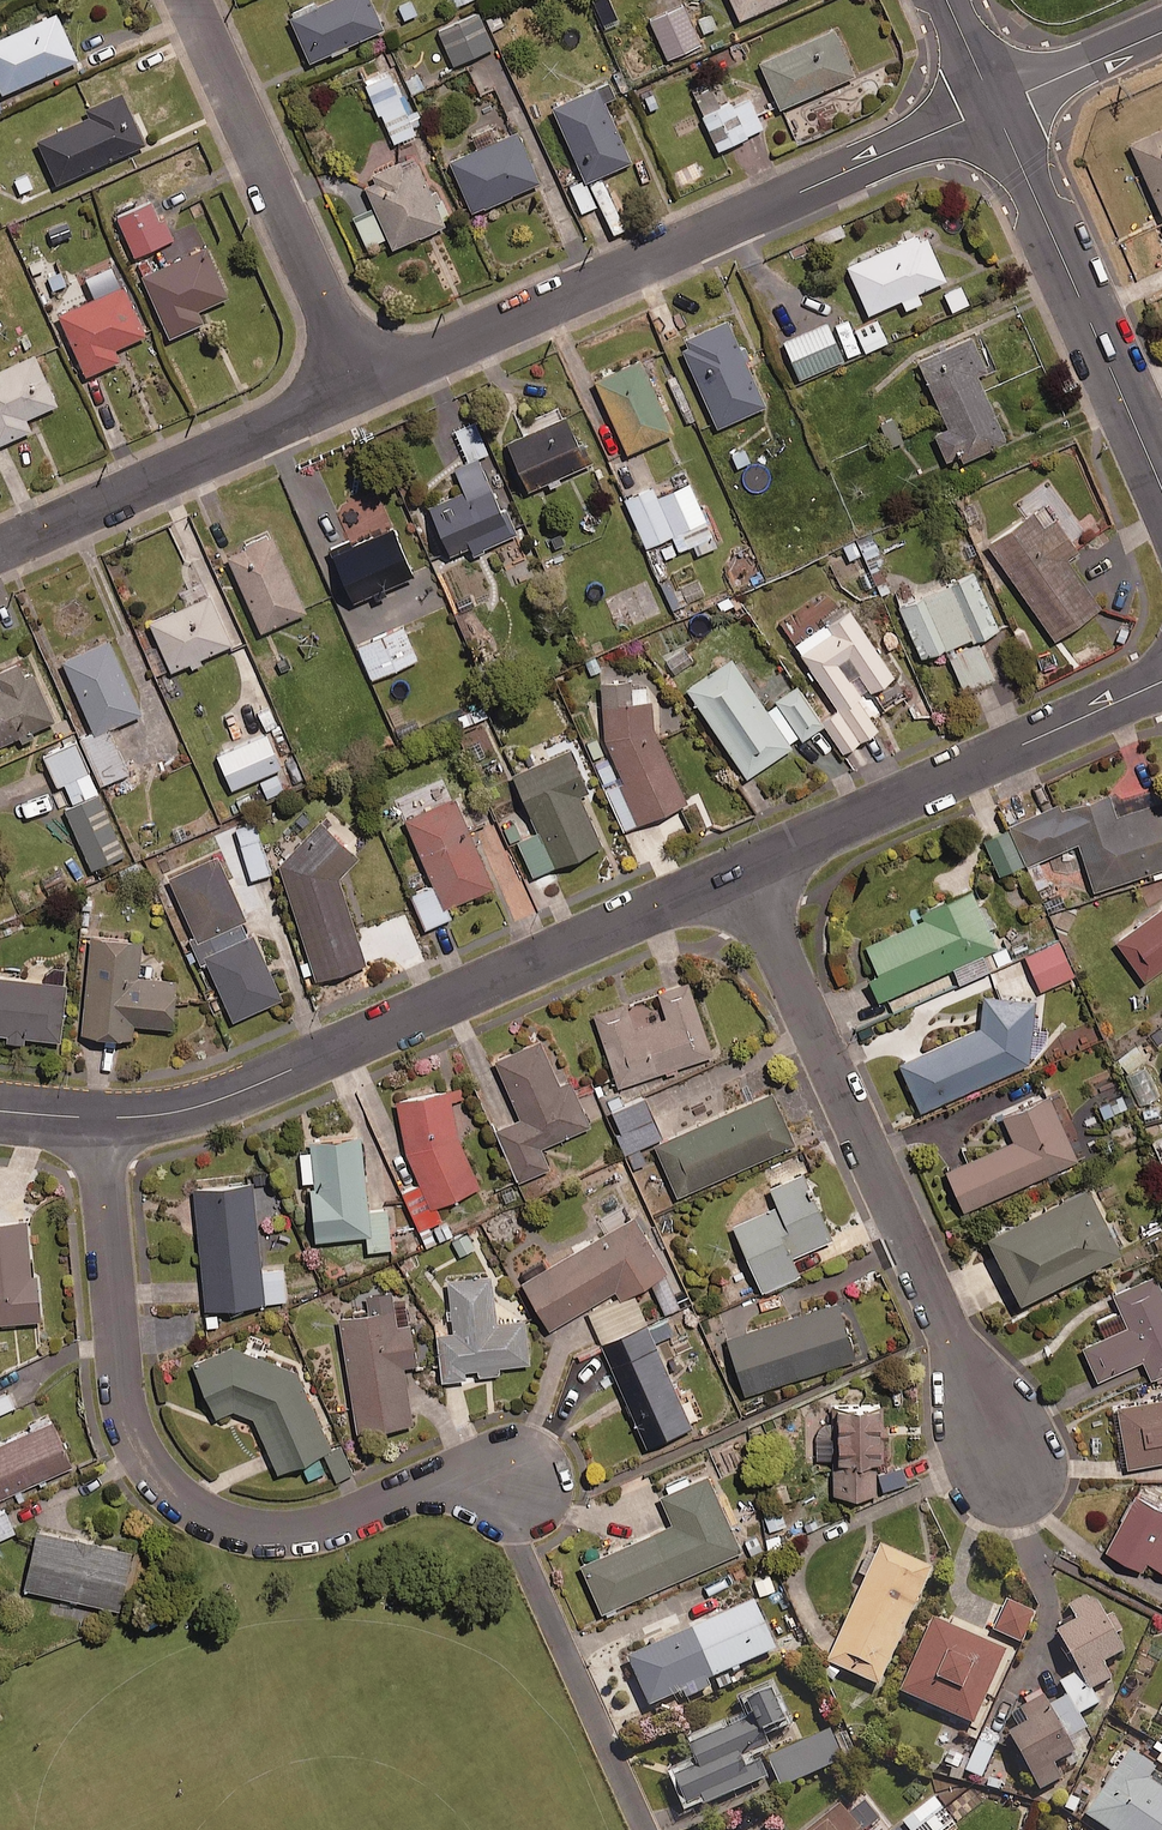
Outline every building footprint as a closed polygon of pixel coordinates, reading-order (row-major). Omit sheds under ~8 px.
[(369,0),(333,0),(317,7),(315,2),(295,11),(297,16),(291,19),(311,64),(330,55),(331,59),(352,49),(350,46),(383,31),(369,0)] [(458,8),(476,0),(454,0),(458,8)] [(787,0),(731,0),(740,21),(787,0)] [(703,44),(686,6),(649,23),(667,61),(703,44)] [(505,8),(484,18),(492,33),(512,23),(505,8)] [(0,32),(0,89),(73,57),(52,9),(0,32)] [(480,16),(442,33),(456,65),(494,48),(480,16)] [(436,29),(414,38),(420,52),(442,43),(436,29)] [(855,77),(834,31),(760,63),(781,110),(855,77)] [(423,121),(417,109),(408,113),(391,74),(363,86),(377,117),(381,115),(394,145),(416,135),(412,126),(423,121)] [(721,108),(709,82),(690,92),(719,151),(764,130),(747,95),(721,108)] [(613,97),(608,85),(554,109),(586,183),(631,164),(604,101),(613,97)] [(117,89),(79,105),(83,113),(30,136),(50,181),(140,141),(117,89)] [(1130,145),(1161,217),(1161,132),(1130,145)] [(539,184),(517,134),(451,163),(473,213),(539,184)] [(445,227),(442,221),(450,218),(441,198),(433,201),(417,164),(344,196),(367,248),(388,239),(392,250),(445,227)] [(28,170),(11,178),(19,196),(37,188),(28,170)] [(584,181),(569,187),(582,214),(596,208),(584,181)] [(146,200),(113,213),(129,252),(169,236),(161,216),(154,219),(146,200)] [(946,282),(925,234),(847,268),(868,316),(902,301),(906,311),(922,304),(917,294),(946,282)] [(201,244),(135,273),(163,335),(198,320),(192,307),(223,294),(201,244)] [(61,269),(42,278),(51,295),(70,286),(61,269)] [(118,281),(52,310),(79,373),(115,357),(110,346),(141,332),(118,281)] [(851,334),(843,316),(780,344),(797,382),(876,347),(867,327),(851,334)] [(764,408),(727,324),(681,344),(718,428),(764,408)] [(935,436),(948,463),(962,456),(965,462),(1007,443),(976,376),(986,371),(971,340),(919,364),(950,429),(935,436)] [(0,365),(0,438),(27,426),(22,416),(53,402),(30,351),(0,365)] [(672,435),(641,363),(595,383),(626,455),(672,435)] [(528,491),(547,483),(549,488),(561,483),(559,478),(587,466),(567,419),(508,444),(528,491)] [(893,421),(879,427),(889,449),(903,442),(893,421)] [(488,454),(475,422),(455,431),(468,462),(488,454)] [(745,445),(727,454),(736,473),(755,464),(745,445)] [(501,513),(477,462),(455,473),(464,492),(427,510),(449,557),(469,548),(473,556),(516,535),(505,511),(501,513)] [(706,522),(689,484),(657,499),(653,489),(625,501),(647,549),(706,522)] [(1041,523),(1031,509),(987,539),(1052,635),(1098,604),(1065,554),(1074,548),(1052,516),(1041,523)] [(352,602),(374,594),(377,602),(388,597),(385,589),(412,578),(393,529),(351,545),(349,541),(331,548),(352,602)] [(305,613),(269,535),(243,547),(245,552),(226,560),(260,634),(305,613)] [(1001,631),(975,575),(900,609),(923,660),(946,650),(965,692),(996,678),(979,641),(1001,631)] [(697,576),(678,587),(687,605),(707,594),(697,576)] [(171,672),(189,665),(192,672),(204,667),(200,659),(230,647),(209,598),(150,623),(171,672)] [(870,719),(884,710),(874,695),(895,682),(850,611),(796,645),(839,713),(823,723),(844,755),(879,732),(870,719)] [(417,661),(402,626),(357,645),(372,681),(417,661)] [(141,716),(108,642),(62,663),(96,739),(83,745),(101,786),(127,774),(108,731),(141,716)] [(746,779),(792,748),(789,744),(798,738),(801,742),(824,727),(798,689),(765,711),(731,660),(686,691),(746,779)] [(20,738),(23,746),(36,740),(33,732),(54,723),(32,675),(22,680),(16,667),(0,674),(0,689),(1,690),(0,691),(0,747),(20,738)] [(647,704),(647,687),(633,688),(632,683),(601,685),(606,737),(624,783),(605,791),(623,832),(687,806),(656,733),(652,704),(647,704)] [(280,770),(267,737),(217,757),(231,790),(280,770)] [(124,857),(76,745),(45,758),(58,788),(64,786),(73,806),(66,810),(93,871),(124,857)] [(589,794),(571,752),(514,776),(538,835),(519,843),(534,878),(601,849),(579,797),(589,794)] [(289,790),(281,774),(259,784),(266,800),(289,790)] [(1021,861),(1079,842),(1093,886),(1161,863),(1161,799),(1157,784),(1120,797),(1116,785),(1008,821),(1021,861)] [(493,889),(454,800),(405,821),(434,888),(412,898),(427,930),(451,919),(447,909),(493,889)] [(1021,861),(1008,821),(982,829),(995,869),(1021,861)] [(257,822),(235,828),(251,881),(272,875),(257,822)] [(357,861),(320,825),(280,865),(318,982),(366,967),(338,880),(357,861)] [(203,971),(210,968),(234,1022),(281,1001),(219,858),(171,879),(197,939),(190,942),(203,971)] [(1049,882),(1055,879),(1048,862),(1042,864),(1040,861),(1026,866),(1039,896),(1053,890),(1049,882)] [(61,865),(40,875),(48,893),(69,883),(61,865)] [(994,942),(985,923),(994,919),(984,897),(975,900),(968,885),(909,912),(912,918),(863,940),(875,965),(865,970),(877,995),(950,961),(957,978),(986,965),(979,949),(994,942)] [(1114,935),(1142,975),(1161,961),(1161,901),(1114,935)] [(1072,970),(1056,937),(1024,953),(1040,985),(1072,970)] [(141,944),(89,942),(85,1040),(132,1042),(133,1027),(173,1029),(176,983),(139,981),(141,944)] [(10,1037),(9,1045),(27,1047),(28,1039),(59,1043),(66,987),(0,980),(0,1036),(10,1037)] [(710,1052),(688,984),(658,994),(665,1015),(632,1025),(626,1006),(595,1016),(616,1082),(710,1052)] [(1032,996),(985,992),(977,1023),(897,1058),(917,1102),(1027,1055),(1032,996)] [(558,1082),(537,1035),(493,1055),(520,1114),(494,1126),(516,1176),(547,1162),(538,1143),(587,1121),(568,1077),(558,1082)] [(1122,1074),(1092,1084),(1102,1114),(1132,1104),(1122,1074)] [(396,1095),(404,1147),(418,1177),(397,1187),(415,1224),(439,1213),(433,1201),(478,1179),(452,1124),(450,1086),(396,1095)] [(792,1139),(769,1088),(653,1140),(676,1191),(792,1139)] [(1075,1155),(1045,1089),(1000,1109),(1012,1136),(944,1166),(962,1205),(1075,1155)] [(635,1142),(659,1132),(642,1093),(607,1108),(631,1164),(642,1159),(635,1142)] [(294,1146),(297,1180),(307,1179),(311,1234),(362,1230),(363,1247),(387,1245),(384,1206),(365,1207),(359,1130),(310,1134),(311,1145),(294,1146)] [(827,1235),(800,1169),(768,1182),(775,1201),(732,1219),(759,1285),(796,1270),(788,1251),(827,1235)] [(634,1174),(615,1185),(627,1207),(647,1195),(634,1174)] [(1117,1242),(1084,1176),(983,1226),(1016,1293),(1117,1242)] [(259,1267),(251,1177),(193,1182),(203,1302),(284,1295),(281,1265),(259,1267)] [(539,1257),(521,1267),(524,1273),(520,1276),(547,1323),(613,1285),(617,1292),(663,1265),(630,1210),(542,1262),(539,1257)] [(0,1216),(0,1317),(37,1314),(34,1269),(28,1270),(24,1214),(0,1216)] [(467,1227),(447,1237),(456,1255),(476,1245),(467,1227)] [(1120,1307),(1096,1318),(1102,1331),(1080,1341),(1095,1375),(1140,1354),(1149,1373),(1161,1367),(1161,1291),(1151,1268),(1111,1286),(1120,1307)] [(474,1364),(474,1371),(496,1370),(496,1362),(527,1360),(523,1317),(495,1319),(491,1272),(448,1275),(452,1325),(434,1326),(438,1374),(464,1372),(463,1365),(474,1364)] [(680,1301),(668,1273),(650,1281),(662,1309),(680,1301)] [(388,1286),(363,1290),(366,1306),(338,1311),(356,1425),(410,1416),(401,1361),(414,1359),(406,1311),(392,1313),(388,1286)] [(853,1354),(835,1297),(723,1333),(741,1389),(853,1354)] [(689,1421),(645,1318),(599,1338),(644,1441),(689,1421)] [(296,1366),(229,1341),(189,1359),(209,1398),(206,1407),(215,1410),(230,1404),(252,1412),(275,1464),(329,1440),(296,1366)] [(7,1389),(0,1392),(0,1409),(13,1403),(7,1389)] [(1115,1402),(1126,1462),(1161,1456),(1161,1394),(1115,1402)] [(874,1396),(830,1396),(831,1421),(814,1422),(815,1454),(831,1454),(831,1489),(875,1488),(874,1396)] [(69,1462),(46,1410),(27,1419),(30,1425),(0,1439),(0,1493),(69,1462)] [(737,1547),(704,1470),(659,1490),(671,1519),(579,1558),(599,1605),(737,1547)] [(1161,1521),(1161,1501),(1135,1487),(1104,1545),(1139,1563),(1144,1555),(1161,1521)] [(780,1503),(761,1511),(768,1528),(787,1521),(780,1503)] [(3,1507),(0,1508),(0,1533),(12,1527),(3,1507)] [(1144,1555),(1161,1564),(1161,1521),(1144,1555)] [(128,1544),(34,1524),(21,1584),(116,1603),(128,1544)] [(820,1675),(834,1681),(839,1669),(876,1686),(930,1566),(880,1543),(875,1554),(867,1551),(857,1572),(865,1576),(820,1675)] [(1079,1669),(1089,1687),(1110,1676),(1101,1659),(1122,1648),(1092,1593),(1070,1605),(1077,1618),(1057,1629),(1079,1669)] [(752,1597),(689,1627),(711,1674),(775,1646),(752,1597)] [(1004,1649),(932,1617),(900,1689),(972,1722),(1004,1649)] [(711,1674),(689,1627),(659,1641),(629,1655),(650,1699),(682,1684),(686,1693),(707,1684),(704,1676),(711,1674)] [(1089,1687),(1079,1669),(1059,1679),(1067,1694),(1047,1705),(1066,1739),(1086,1728),(1078,1712),(1097,1701),(1089,1687)] [(766,1687),(739,1700),(747,1715),(690,1744),(699,1761),(671,1776),(685,1803),(702,1795),(706,1803),(765,1773),(753,1749),(788,1731),(766,1687)] [(1066,1739),(1047,1705),(1042,1695),(1010,1713),(1020,1729),(1010,1735),(1022,1756),(1014,1760),(1021,1774),(1029,1769),(1039,1787),(1060,1776),(1052,1760),(1072,1749),(1066,1739)] [(839,1758),(826,1728),(768,1754),(781,1784),(839,1758)] [(994,1745),(979,1738),(964,1769),(980,1776),(994,1745)] [(1142,1757),(1128,1747),(1084,1812),(1110,1829),(1161,1829),(1161,1770),(1161,1769),(1161,1750),(1152,1743),(1142,1757)] [(934,1797),(902,1819),(910,1829),(939,1829),(951,1822),(934,1797)] [(839,1802),(806,1829),(863,1829),(839,1802)]
